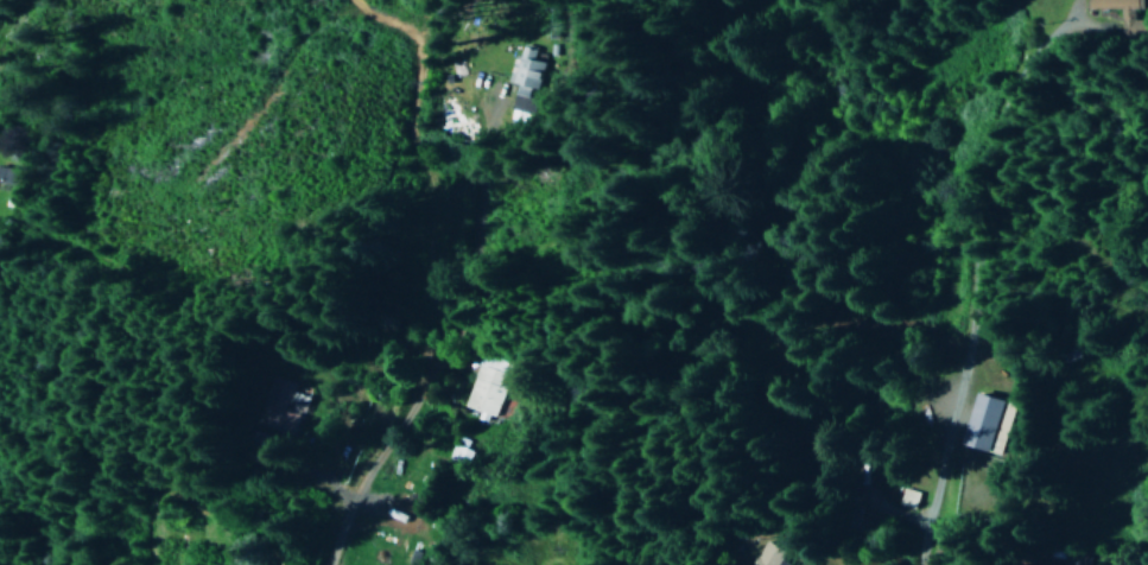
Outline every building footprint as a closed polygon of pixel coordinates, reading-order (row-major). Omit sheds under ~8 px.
[(538,63),(515,58),(509,84),(520,86),(519,94),(530,96),(538,63)] [(14,187),(17,171),(0,167),(0,184),(14,187)] [(464,409),(479,412),(478,417),(495,421),(502,392),(523,397),(529,374),(514,370),(516,360),(479,351),(464,409)] [(309,435),(324,387),(288,375),(272,423),(309,435)] [(1013,403),(973,394),(961,446),(1001,455),(1013,403)] [(911,510),(916,494),(899,489),(894,505),(911,510)] [(388,522),(411,532),(419,513),(396,503),(388,522)] [(788,551),(764,541),(754,564),(782,564),(788,551)]
